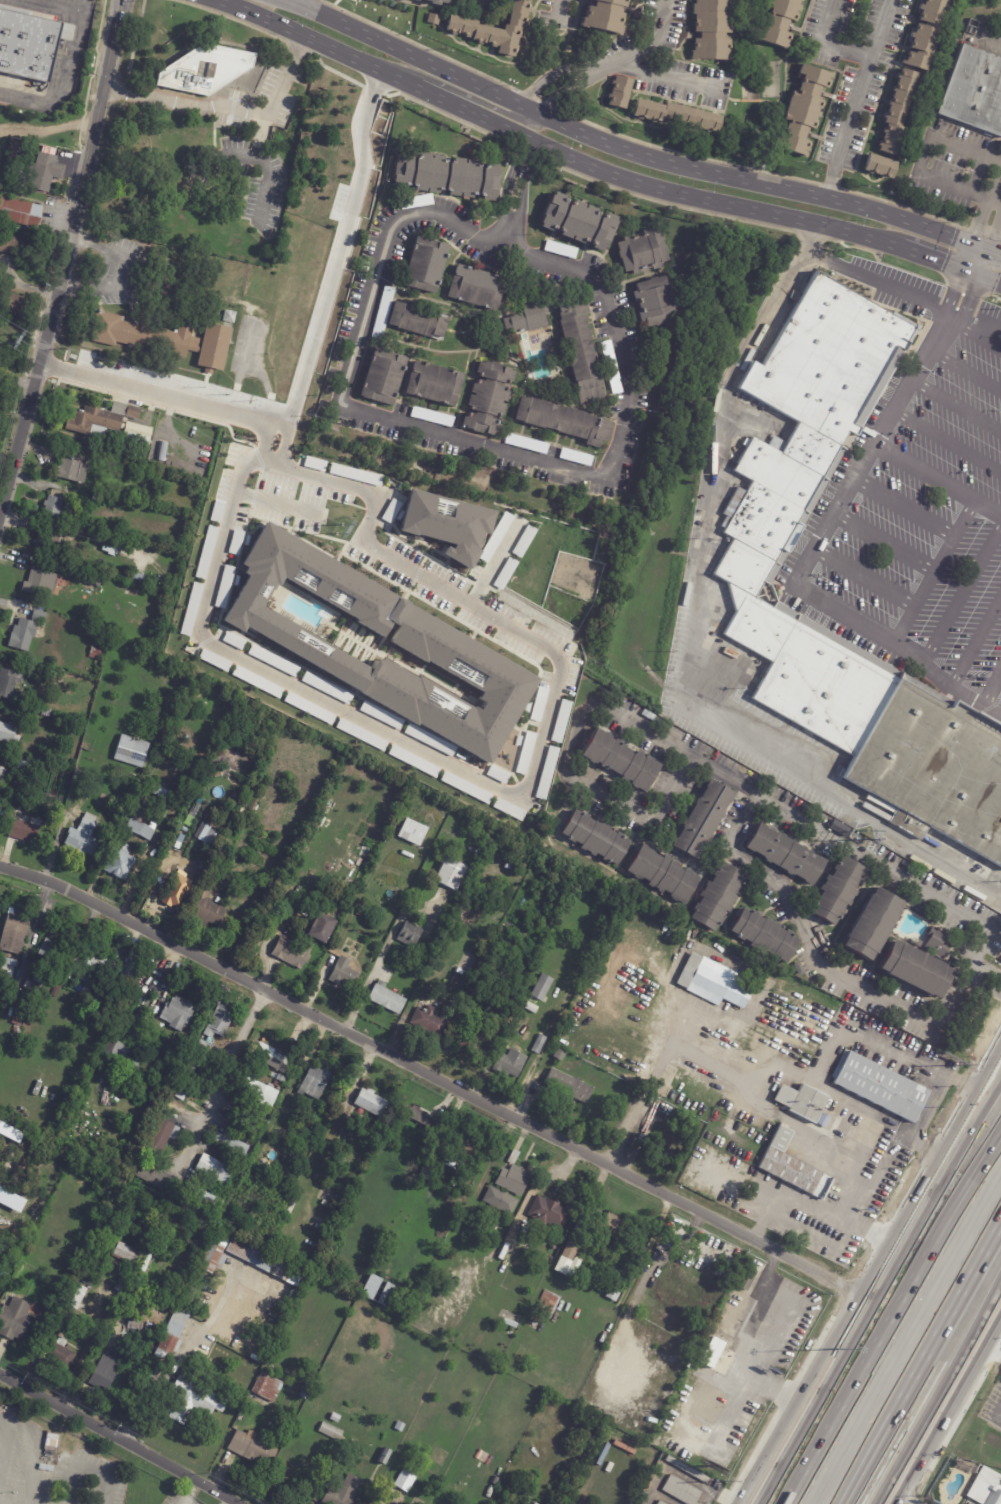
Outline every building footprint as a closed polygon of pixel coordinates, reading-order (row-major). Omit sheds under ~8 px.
[(454,10),(406,0),(456,0),(454,10)] [(505,25),(510,0),(524,0),(528,1),(527,8),(522,30),(518,29),(518,32),(520,33),(519,39),(517,38),(515,46),(517,46),(516,51),(514,51),(512,58),(496,54),(497,47),(494,46),(494,47),(491,47),(491,46),(482,44),(481,44),(481,45),(477,44),(477,42),(469,41),(470,37),(468,37),(468,38),(450,34),(450,33),(443,31),(446,15),(475,21),(474,25),(501,30),(502,25),(505,25)] [(590,1),(585,0),(622,0),(621,7),(616,6),(614,12),(619,13),(616,25),(618,26),(616,36),(576,27),(579,16),(580,17),(583,5),(589,7),(590,1)] [(691,3),(691,0),(727,0),(725,33),(721,32),(720,38),(727,39),(726,51),(729,51),(728,61),(689,58),(689,51),(691,51),(691,38),(696,39),(696,34),(691,33),(692,14),(689,14),(690,3),(691,3)] [(763,6),(765,0),(799,0),(798,4),(800,5),(794,21),(788,19),(784,31),(792,34),(787,49),(753,38),(758,24),(762,25),(768,8),(763,6)] [(920,4),(921,0),(947,0),(924,70),(899,62),(904,49),(910,51),(911,48),(904,46),(910,27),(913,28),(915,22),(921,24),(922,21),(915,19),(917,13),(915,12),(918,3),(920,4)] [(52,85),(0,73),(0,6),(2,9),(76,26),(72,42),(62,40),(52,85)] [(439,16),(437,25),(426,22),(428,14),(439,16)] [(971,48),(1000,59),(1000,138),(934,114),(958,44),(971,48)] [(252,57),(250,68),(206,96),(154,87),(156,74),(201,45),(253,54),(252,57)] [(834,74),(829,89),(823,87),(819,100),(824,101),(815,130),(810,128),(806,141),(812,143),(807,157),(775,147),(779,137),(784,139),(789,120),(783,118),(791,91),(799,93),(802,81),(797,79),(802,64),(834,74)] [(917,75),(900,128),(903,129),(894,157),(877,152),(879,148),(877,148),(879,143),(880,144),(883,135),(882,134),(883,129),(885,130),(886,126),(882,124),(883,121),(882,120),(883,115),(886,116),(888,108),(886,108),(888,102),(890,103),(893,93),(891,93),(893,88),(894,89),(897,80),(895,80),(897,75),(898,76),(900,70),(917,75)] [(631,80),(623,110),(606,106),(613,76),(631,80)] [(665,102),(720,116),(716,133),(661,119),(660,123),(632,116),(636,99),(664,106),(665,102)] [(408,155),(418,157),(419,154),(443,157),(442,160),(452,161),(452,158),(476,162),(476,166),(485,168),(486,163),(497,165),(496,169),(498,169),(493,202),(481,201),(481,197),(471,196),(471,199),(447,196),(447,192),(438,191),(437,195),(414,191),(414,188),(404,186),(404,189),(392,187),(397,151),(409,152),(408,155)] [(65,178),(65,181),(54,178),(51,193),(32,188),(41,152),(60,157),(58,163),(68,166),(65,178)] [(885,178),(862,171),(867,154),(896,163),(891,179),(885,178)] [(2,181),(5,174),(13,178),(10,185),(2,181)] [(552,194),(554,195),(556,191),(568,196),(567,200),(573,203),(575,199),(585,203),(583,207),(585,208),(587,204),(597,209),(596,212),(604,215),(605,212),(615,217),(614,220),(615,221),(604,248),(602,248),(601,251),(588,245),(589,241),(584,239),(582,243),(572,239),(574,235),(572,235),(570,238),(556,232),(560,222),(558,222),(556,228),(554,227),(552,231),(541,226),(543,222),(540,221),(552,194)] [(40,229),(0,218),(0,196),(45,208),(40,229)] [(620,274),(612,244),(618,242),(617,237),(625,235),(627,240),(630,239),(630,236),(636,235),(636,237),(639,236),(638,231),(646,229),(647,234),(655,232),(658,246),(661,245),(663,253),(661,253),(663,261),(656,263),(657,268),(647,271),(646,269),(637,271),(638,273),(628,276),(627,272),(620,274)] [(12,254),(0,251),(0,234),(36,243),(32,259),(12,254)] [(431,242),(446,246),(432,296),(400,287),(413,237),(431,242)] [(544,250),(574,259),(577,249),(546,240),(544,250)] [(455,265),(503,280),(493,313),(444,297),(454,265),(455,265)] [(773,601),(1000,729),(1000,868),(929,827),(922,840),(891,823),(899,809),(842,778),(854,757),(750,699),(770,662),(720,634),(732,612),(722,581),(708,573),(727,538),(717,532),(722,523),(719,521),(722,515),(718,513),(733,486),(740,490),(746,479),(728,469),(741,445),(738,444),(742,437),(745,439),(746,436),(764,445),(770,435),(782,441),(793,420),(732,386),(747,359),(756,364),(809,268),(815,272),(885,310),(886,309),(911,323),(897,348),(898,349),(856,426),(860,428),(855,437),(847,432),(839,447),(846,451),(803,528),(800,526),(785,552),(787,553),(768,587),(773,601)] [(630,285),(659,277),(661,284),(666,282),(674,312),(670,314),(672,320),(642,328),(640,322),(637,323),(634,315),(637,314),(635,304),(631,305),(628,293),(632,292),(630,285)] [(393,288),(383,286),(372,331),(382,334),(393,288)] [(23,313),(0,308),(0,291),(26,297),(23,313)] [(582,294),(587,312),(581,314),(602,399),(580,405),(555,299),(582,293),(582,294)] [(546,312),(540,314),(544,327),(507,337),(502,319),(508,318),(507,317),(521,314),(518,303),(542,296),(546,312)] [(415,308),(433,313),(432,316),(444,320),(438,342),(383,326),(390,302),(399,305),(399,303),(415,308)] [(222,327),(229,328),(220,371),(196,366),(199,353),(187,350),(185,358),(115,342),(114,346),(90,341),(92,332),(86,331),(91,306),(98,306),(102,312),(123,317),(122,321),(177,333),(179,324),(192,327),(188,344),(200,346),(200,345),(197,344),(199,335),(202,336),(205,323),(222,327)] [(234,313),(231,325),(219,322),(222,310),(234,313)] [(376,350),(404,359),(390,406),(357,396),(372,349),(376,350)] [(412,361),(459,375),(450,407),(403,392),(412,361)] [(497,416),(492,436),(457,427),(474,361),(477,362),(478,361),(486,363),(486,361),(496,364),(496,366),(505,369),(504,369),(509,371),(497,416)] [(525,399),(592,418),(591,421),(607,425),(602,445),(595,443),(593,449),(580,446),(581,441),(509,421),(516,398),(525,400),(525,399)] [(91,436),(90,436),(65,429),(68,419),(69,419),(72,409),(84,412),(86,406),(111,413),(114,402),(142,409),(139,420),(125,416),(123,424),(126,425),(127,422),(154,429),(149,448),(126,442),(127,438),(124,437),(126,430),(121,429),(121,432),(108,429),(105,440),(91,436)] [(410,416),(450,428),(453,417),(413,406),(410,416)] [(548,442),(506,435),(504,445),(546,452),(548,442)] [(168,443),(165,462),(156,460),(160,441),(168,443)] [(54,476),(56,466),(58,466),(60,458),(65,459),(67,453),(86,457),(85,465),(88,466),(84,484),(54,476)] [(303,467),(324,471),(326,461),(305,457),(303,467)] [(380,486),(383,475),(330,464),(328,475),(380,486)] [(403,488),(392,526),(473,550),(484,511),(448,501),(403,488)] [(65,493),(59,518),(43,514),(49,495),(51,495),(52,489),(65,493)] [(102,495),(100,502),(93,500),(95,493),(102,495)] [(209,520),(219,523),(225,502),(215,499),(209,520)] [(490,564),(511,515),(501,511),(480,560),(490,564)] [(262,519),(233,568),(246,575),(220,620),(240,633),(246,623),(486,763),(535,679),(262,519)] [(522,558),(534,528),(525,524),(512,554),(522,558)] [(205,580),(218,528),(207,525),(194,577),(205,580)] [(63,532),(56,557),(34,551),(36,543),(35,543),(36,539),(38,539),(40,533),(41,533),(43,527),(63,532)] [(93,547),(92,551),(88,550),(88,552),(81,551),(82,543),(93,546),(93,547)] [(494,586),(504,590),(516,561),(506,557),(494,586)] [(57,575),(50,599),(22,592),(24,581),(27,582),(31,568),(57,575)] [(86,581),(89,573),(105,578),(102,587),(86,582),(86,581)] [(179,634),(190,637),(203,584),(192,582),(179,634)] [(139,587),(137,596),(126,593),(129,584),(139,587)] [(35,611),(47,614),(45,622),(39,620),(34,638),(32,637),(28,652),(8,647),(14,626),(17,627),(20,618),(31,622),(34,611),(35,611)] [(92,646),(102,649),(98,660),(89,657),(92,646)] [(246,655),(296,676),(300,666),(250,646),(246,655)] [(198,658),(227,672),(231,662),(202,649),(198,658)] [(284,688),(236,665),(231,675),(279,698),(284,688)] [(29,674),(23,672),(25,666),(31,668),(29,674)] [(13,700),(0,696),(0,687),(0,675),(2,667),(25,673),(22,684),(18,683),(13,700)] [(202,676),(205,668),(217,673),(214,681),(202,676)] [(348,704),(353,695),(306,672),(301,681),(348,704)] [(283,704),(332,723),(336,713),(287,694),(283,704)] [(571,702),(561,699),(550,740),(560,743),(571,702)] [(359,711),(399,730),(404,720),(364,701),(359,711)] [(45,708),(51,710),(49,718),(43,715),(45,708)] [(642,709),(651,714),(648,720),(639,714),(642,709)] [(388,742),(340,718),(335,728),(383,751),(388,742)] [(15,744),(0,740),(0,721),(6,723),(18,726),(17,730),(23,732),(20,740),(16,739),(15,744)] [(610,738),(613,740),(614,739),(621,743),(620,745),(633,752),(634,751),(642,755),(640,757),(643,759),(644,757),(660,766),(645,793),(619,778),(620,776),(606,768),(606,770),(581,755),(596,729),(611,737),(610,738)] [(536,734),(526,731),(515,772),(525,775),(536,734)] [(127,763),(115,759),(122,735),(151,743),(143,768),(127,763)] [(441,768),(392,745),(388,755),(436,778),(441,768)] [(559,749),(548,746),(534,798),(545,800),(559,749)] [(178,755),(170,752),(172,747),(180,750),(178,755)] [(16,773),(20,760),(33,763),(30,777),(16,773)] [(509,775),(490,766),(487,774),(505,783),(509,775)] [(2,792),(0,791),(0,768),(8,770),(2,792)] [(493,792),(443,773),(439,783),(489,802),(493,792)] [(715,823),(695,858),(671,844),(709,779),(733,793),(715,823)] [(263,782),(268,784),(261,797),(256,795),(263,782)] [(522,820),(526,811),(496,798),(492,808),(522,820)] [(135,832),(128,828),(140,804),(143,806),(147,799),(155,803),(151,810),(154,812),(148,824),(151,826),(153,821),(159,824),(156,830),(158,830),(152,841),(135,832)] [(248,809),(253,799),(258,802),(253,812),(248,809)] [(586,818),(593,822),(595,819),(609,827),(607,830),(614,834),(615,832),(623,837),(621,839),(628,843),(615,866),(609,862),(607,864),(599,859),(601,857),(594,854),(592,857),(578,848),(579,846),(572,842),(571,843),(564,839),(565,837),(558,833),(572,810),(578,814),(579,812),(587,816),(586,818)] [(91,857),(84,853),(82,856),(74,851),(73,852),(64,848),(66,844),(65,844),(68,837),(66,836),(71,827),(79,831),(81,829),(78,827),(86,812),(99,819),(92,833),(90,833),(89,836),(99,841),(91,857)] [(398,836),(408,817),(430,829),(420,848),(398,836)] [(41,827),(37,842),(29,839),(29,842),(10,837),(14,820),(41,827)] [(759,824),(776,834),(776,833),(779,835),(779,834),(784,837),(783,837),(800,847),(800,846),(804,848),(804,849),(806,851),(816,857),(817,857),(825,861),(810,887),(802,882),(803,881),(744,848),(757,824),(759,824)] [(205,843),(213,829),(224,836),(216,849),(205,843)] [(129,845),(132,847),(130,852),(132,853),(131,855),(140,860),(127,882),(106,869),(119,846),(124,849),(127,844),(129,845)] [(639,845),(647,849),(648,848),(653,851),(652,852),(654,853),(654,855),(661,859),(662,856),(667,859),(666,860),(672,863),(672,862),(677,864),(675,868),(682,872),(683,870),(686,871),(687,870),(691,873),(690,874),(698,878),(683,906),(668,897),(669,895),(662,891),(660,894),(645,886),(647,882),(641,879),(640,880),(625,872),(639,845)] [(470,866),(458,890),(436,878),(448,855),(470,866)] [(831,925),(806,912),(815,897),(816,898),(820,891),(817,890),(826,875),(828,877),(832,870),(831,869),(835,862),(836,863),(840,856),(864,870),(860,876),(862,877),(858,884),(856,883),(852,890),(855,892),(852,896),(851,896),(848,901),(849,902),(846,906),(843,904),(839,911),(841,912),(837,920),(835,919),(831,925)] [(508,868),(510,860),(518,862),(515,871),(508,868)] [(734,893),(731,898),(734,900),(731,905),(730,904),(727,908),(730,910),(727,915),(723,912),(719,919),(720,920),(716,927),(715,926),(711,933),(688,920),(692,912),(690,911),(694,905),(695,906),(699,899),(697,897),(699,893),(700,893),(703,888),(702,887),(705,883),(707,884),(711,878),(710,877),(714,869),(716,870),(720,864),(745,878),(737,892),(735,891),(734,893)] [(181,911),(164,902),(178,873),(179,873),(181,870),(190,875),(188,878),(195,881),(181,911)] [(215,889),(211,898),(214,900),(213,903),(230,909),(222,928),(211,923),(210,926),(192,919),(197,908),(199,909),(203,901),(199,900),(206,885),(215,889)] [(599,898),(606,886),(617,893),(610,904),(599,898)] [(893,919),(872,954),(871,953),(866,961),(840,945),(845,937),(843,936),(868,894),(869,894),(874,887),(900,902),(896,910),(898,911),(893,919)] [(326,901),(330,895),(334,897),(331,904),(326,901)] [(491,904),(485,915),(476,909),(482,898),(491,904)] [(31,915),(30,917),(33,918),(23,956),(19,955),(17,961),(19,961),(18,967),(16,966),(15,973),(3,969),(8,951),(0,950),(12,907),(17,908),(18,904),(31,907),(30,912),(31,913),(31,915)] [(358,915),(360,904),(367,906),(365,917),(358,915)] [(759,918),(763,921),(765,917),(779,926),(778,929),(784,933),(785,931),(792,936),(792,937),(798,941),(784,964),(777,960),(776,962),(769,958),(770,956),(763,952),(761,956),(748,947),(749,945),(742,941),(741,942),(734,938),(735,936),(728,931),(742,909),(749,913),(750,910),(757,915),(756,917),(759,918)] [(327,945),(309,936),(320,913),(338,922),(327,945)] [(424,929),(414,948),(398,939),(407,920),(424,929)] [(566,921),(571,923),(566,934),(560,931),(565,920),(566,921)] [(932,926),(946,934),(942,941),(950,945),(943,958),(923,947),(928,938),(926,936),(932,926)] [(588,936),(582,951),(570,946),(575,933),(580,935),(581,933),(588,936)] [(284,936),(288,938),(287,940),(303,947),(306,941),(314,945),(311,952),(311,953),(310,955),(312,956),(308,964),(306,963),(303,969),(302,969),(301,970),(272,955),(282,935),(284,936)] [(39,954),(48,938),(65,948),(57,964),(39,954)] [(945,969),(950,972),(936,1001),(928,996),(927,998),(875,971),(890,942),(898,946),(899,945),(942,967),(942,968),(945,969)] [(589,952),(591,953),(587,963),(580,960),(584,950),(589,952)] [(94,989),(86,984),(87,983),(80,979),(88,964),(86,963),(91,954),(92,955),(94,951),(109,960),(94,989)] [(134,953),(140,956),(129,982),(121,978),(132,952),(134,953)] [(727,1002),(721,999),(717,1006),(674,984),(691,952),(702,958),(703,956),(756,984),(742,1010),(727,1002)] [(508,958),(504,970),(490,965),(494,953),(508,958)] [(339,986),(329,981),(341,956),(352,961),(348,968),(361,975),(357,983),(354,981),(351,988),(342,983),(340,986),(339,986)] [(70,962),(78,966),(71,979),(60,973),(66,961),(70,962)] [(552,978),(540,1001),(528,994),(540,972),(552,978)] [(52,995),(57,983),(59,984),(62,977),(67,979),(64,986),(63,985),(57,998),(52,995)] [(23,987),(27,979),(41,986),(37,994),(23,987)] [(386,989),(407,1001),(399,1016),(368,999),(376,985),(377,985),(379,981),(387,985),(385,989),(386,989)] [(145,987),(150,991),(142,1003),(133,997),(141,985),(145,987)] [(100,987),(115,996),(108,1008),(93,1000),(100,987)] [(512,999),(509,1007),(500,1002),(503,995),(512,999)] [(153,1014),(155,1012),(150,1009),(156,998),(160,1000),(160,999),(172,1005),(175,998),(177,999),(178,996),(189,1001),(190,1000),(200,1005),(190,1025),(188,1024),(183,1033),(172,1027),(174,1025),(153,1014)] [(538,1007),(535,1014),(524,1008),(528,1001),(538,1007)] [(209,1049),(205,1057),(195,1051),(220,1003),(230,1009),(229,1011),(236,1015),(219,1047),(212,1043),(209,1049)] [(449,1023),(450,1023),(442,1040),(410,1024),(419,1008),(426,1011),(429,1006),(439,1011),(436,1016),(449,1023)] [(522,1016),(513,1033),(507,1030),(515,1013),(522,1016)] [(31,1022),(29,1029),(25,1027),(22,1036),(15,1034),(18,1025),(12,1024),(15,1017),(31,1022)] [(544,1025),(547,1020),(552,1023),(550,1028),(544,1025)] [(473,1044),(469,1051),(464,1048),(463,1051),(450,1043),(454,1035),(451,1033),(454,1028),(475,1041),(473,1044)] [(544,1041),(538,1055),(530,1051),(538,1034),(546,1037),(544,1041)] [(110,1038),(127,1046),(127,1047),(145,1057),(140,1069),(137,1068),(135,1073),(121,1066),(122,1064),(102,1054),(110,1038)] [(283,1056),(292,1061),(288,1068),(289,1068),(286,1075),(254,1057),(257,1050),(262,1053),(265,1047),(283,1056)] [(494,1066),(493,1065),(500,1052),(503,1054),(507,1047),(526,1057),(515,1077),(494,1066)] [(848,1049),(927,1089),(911,1122),(831,1082),(848,1049)] [(189,1057),(192,1059),(191,1060),(200,1065),(197,1073),(187,1068),(185,1072),(180,1070),(186,1056),(189,1057)] [(319,1100),(305,1093),(304,1096),(298,1093),(311,1068),(312,1069),(314,1065),(323,1070),(324,1069),(333,1074),(319,1100)] [(578,1099),(543,1083),(551,1068),(592,1088),(584,1103),(578,1099)] [(241,1094),(249,1077),(280,1091),(272,1109),(241,1094)] [(801,1084),(828,1097),(822,1108),(839,1116),(831,1133),(787,1111),(801,1084)] [(187,1097),(184,1102),(171,1093),(174,1088),(187,1097)] [(371,1088),(378,1092),(376,1095),(393,1104),(385,1120),(356,1105),(365,1089),(370,1091),(371,1088)] [(414,1109),(443,1124),(438,1133),(394,1110),(398,1101),(414,1109)] [(231,1111),(232,1110),(236,1113),(240,1105),(248,1109),(244,1117),(259,1125),(255,1132),(228,1118),(231,1111)] [(654,1114),(664,1120),(662,1123),(674,1130),(670,1137),(679,1141),(670,1159),(649,1148),(657,1132),(646,1126),(652,1113),(654,1114)] [(183,1129),(177,1141),(172,1138),(162,1157),(147,1148),(162,1118),(183,1129)] [(758,1168),(779,1125),(783,1127),(786,1122),(795,1127),(782,1153),(834,1180),(824,1201),(758,1168)] [(252,1147),(246,1161),(234,1156),(236,1150),(215,1141),(219,1132),(232,1138),(233,1134),(239,1136),(237,1140),(252,1147)] [(463,1140),(481,1148),(472,1166),(466,1163),(462,1172),(447,1165),(460,1138),(463,1140)] [(519,1151),(523,1153),(516,1165),(535,1175),(523,1198),(498,1184),(506,1169),(511,1172),(515,1165),(510,1162),(516,1150),(519,1151)] [(211,1158),(235,1171),(227,1185),(196,1169),(204,1154),(211,1158)] [(144,1162),(172,1177),(165,1191),(137,1177),(144,1162)] [(429,1163),(439,1168),(432,1182),(420,1176),(427,1162),(429,1163)] [(193,1176),(208,1184),(205,1192),(226,1203),(222,1211),(187,1193),(191,1184),(189,1183),(193,1176)] [(258,1179),(254,1188),(248,1185),(252,1176),(258,1179)] [(517,1200),(498,1191),(491,1206),(510,1215),(517,1200)] [(335,1201),(334,1201),(337,1194),(344,1197),(341,1204),(335,1201)] [(234,1196),(241,1200),(236,1211),(229,1207),(234,1196)] [(540,1197),(546,1200),(546,1199),(555,1203),(556,1201),(561,1204),(560,1205),(564,1207),(567,1203),(573,1206),(561,1231),(547,1224),(545,1228),(532,1222),(534,1220),(528,1217),(538,1196),(540,1197)] [(593,1232),(594,1231),(592,1229),(595,1224),(597,1225),(599,1221),(605,1223),(610,1214),(620,1218),(620,1220),(630,1225),(622,1242),(611,1236),(607,1243),(592,1236),(593,1232)] [(115,1229),(112,1235),(104,1232),(106,1225),(115,1229)] [(234,1236),(224,1255),(230,1258),(223,1271),(218,1269),(215,1276),(200,1268),(220,1229),(234,1236)] [(574,1234),(585,1240),(572,1264),(561,1259),(568,1247),(567,1246),(573,1233),(574,1234)] [(292,1278),(290,1282),(228,1253),(235,1237),(297,1267),(292,1278)] [(124,1259),(115,1255),(121,1243),(142,1254),(136,1266),(124,1259)] [(373,1274),(398,1287),(387,1308),(362,1295),(373,1274)] [(142,1278),(140,1282),(142,1283),(139,1288),(137,1287),(135,1292),(129,1289),(137,1275),(142,1278)] [(127,1280),(122,1293),(115,1290),(120,1277),(127,1280)] [(76,1283),(89,1290),(79,1311),(65,1304),(75,1283),(76,1283)] [(549,1292),(563,1299),(554,1318),(539,1311),(549,1292)] [(2,1331),(0,1330),(0,1317),(5,1306),(10,1308),(15,1297),(16,1298),(33,1306),(28,1316),(34,1319),(24,1342),(16,1338),(14,1342),(12,1342),(13,1340),(1,1335),(2,1331)] [(113,1313),(107,1310),(114,1297),(120,1301),(113,1313)] [(195,1310),(181,1340),(185,1341),(179,1354),(177,1353),(175,1358),(170,1356),(167,1361),(158,1357),(169,1334),(167,1333),(181,1302),(187,1305),(186,1306),(195,1310)] [(647,1304),(653,1307),(649,1314),(644,1311),(647,1304)] [(142,1323),(141,1324),(145,1324),(144,1330),(141,1330),(140,1331),(129,1330),(130,1322),(142,1323)] [(667,1338),(662,1348),(654,1344),(659,1333),(667,1337),(667,1338)] [(68,1344),(65,1350),(77,1357),(69,1373),(55,1366),(56,1365),(39,1356),(50,1334),(68,1344)] [(729,1352),(737,1356),(727,1376),(712,1369),(721,1349),(729,1352)] [(108,1352),(118,1356),(116,1361),(122,1363),(109,1390),(100,1386),(99,1389),(89,1384),(105,1350),(108,1352)] [(276,1404),(254,1393),(263,1374),(285,1385),(276,1404)] [(231,1402),(225,1414),(218,1411),(214,1418),(196,1408),(187,1427),(171,1419),(181,1400),(173,1396),(182,1377),(231,1402)] [(310,1394),(307,1400),(300,1397),(303,1391),(310,1394)] [(343,1436),(340,1442),(318,1431),(323,1421),(345,1432),(343,1436)] [(400,1422),(407,1426),(404,1433),(396,1429),(400,1422)] [(279,1451),(270,1471),(228,1450),(238,1430),(248,1435),(250,1431),(259,1435),(257,1440),(279,1451)] [(395,1453),(389,1466),(380,1462),(386,1449),(395,1453)] [(672,1457),(715,1481),(712,1487),(669,1463),(672,1457)] [(980,1465),(1000,1477),(1000,1503),(977,1503),(963,1495),(973,1478),(954,1467),(958,1460),(965,1464),(966,1462),(979,1468),(980,1465)] [(423,1468),(409,1494),(395,1486),(404,1469),(407,1471),(412,1462),(423,1468)] [(354,1499),(365,1503),(322,1503),(332,1486),(338,1490),(343,1480),(346,1482),(350,1474),(364,1481),(363,1483),(354,1499)] [(702,1493),(696,1503),(684,1503),(662,1491),(671,1475),(702,1493)]
